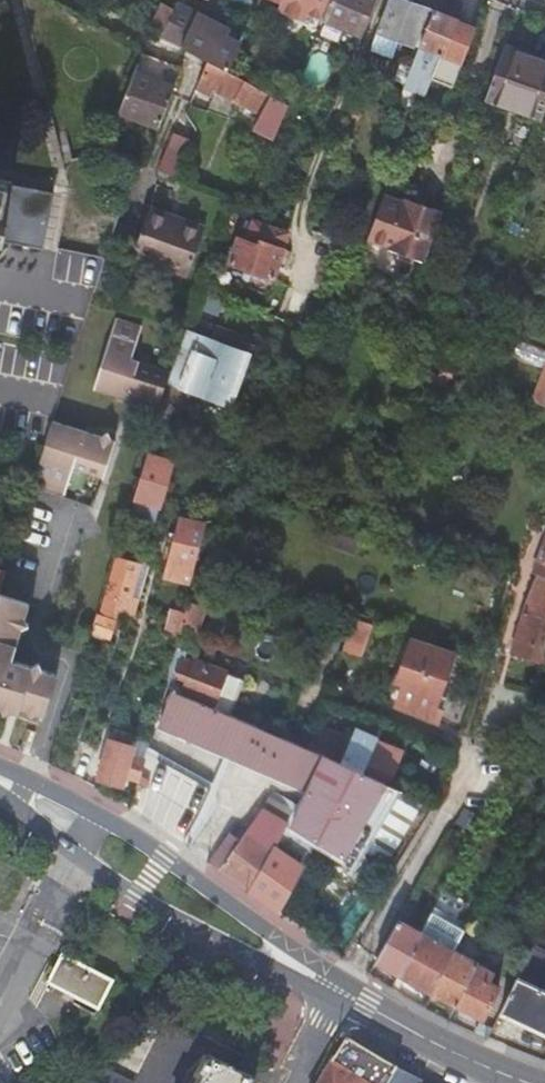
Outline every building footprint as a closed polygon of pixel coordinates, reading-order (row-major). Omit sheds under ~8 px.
[(281,3),(279,5),(277,10),(282,12),(300,20),(305,22),(307,17),(308,14),(322,20),(331,0),(274,0),(281,3)] [(322,20),(358,35),(373,0),(331,0),(322,20)] [(400,0),(389,0),(377,33),(390,38),(396,40),(418,48),(432,12),(400,0)] [(178,5),(172,16),(160,38),(199,59),(207,63),(226,72),(236,50),(243,35),(178,5)] [(455,20),(432,12),(418,48),(415,55),(412,62),(433,70),(430,80),(450,88),(471,29),(458,24),(454,22),(455,20)] [(475,31),(471,29),(450,88),(452,89),(475,31)] [(537,71),(540,64),(524,58),(505,50),(486,101),(506,108),(540,122),(544,108),(544,74),(537,71)] [(404,85),(412,62),(415,55),(404,56),(394,81),(404,85)] [(273,138),(287,106),(266,95),(226,72),(207,63),(197,87),(211,96),(215,88),(235,99),(234,102),(259,115),(253,127),(273,138)] [(176,88),(135,73),(120,114),(160,129),(176,88)] [(168,155),(185,162),(192,145),(175,138),(168,155)] [(159,176),(176,182),(185,162),(168,155),(159,176)] [(41,254),(52,198),(0,187),(0,246),(41,254)] [(387,251),(390,252),(407,207),(406,206),(406,205),(405,204),(382,196),(366,240),(388,248),(387,251)] [(420,205),(409,201),(407,207),(418,211),(420,205)] [(424,265),(442,213),(420,205),(418,211),(407,207),(390,252),(424,265)] [(149,210),(132,255),(187,277),(204,230),(180,220),(179,222),(149,210)] [(288,235),(271,229),(269,233),(258,229),(252,245),(237,239),(228,264),(274,281),(285,251),(282,250),(288,235)] [(219,298),(203,292),(196,314),(211,320),(219,298)] [(157,411),(170,376),(127,362),(130,354),(133,354),(141,329),(117,321),(95,391),(144,407),(147,413),(154,410),(157,411)] [(252,356),(189,333),(169,388),(232,411),(252,356)] [(457,434),(477,379),(468,375),(473,359),(424,343),(413,376),(456,391),(442,428),(457,434)] [(533,397),(544,401),(544,362),(533,397)] [(101,439),(52,424),(33,485),(64,495),(72,470),(103,481),(115,444),(112,443),(109,436),(101,439)] [(172,466),(156,461),(157,455),(151,453),(135,503),(158,510),(172,466)] [(198,524),(179,519),(168,564),(192,570),(205,520),(199,518),(198,524)] [(538,559),(533,572),(538,574),(523,611),(511,652),(511,653),(528,659),(544,665),(544,541),(538,559)] [(101,613),(115,618),(117,611),(125,613),(138,567),(116,561),(101,613)] [(9,711),(17,707),(30,711),(44,715),(56,675),(10,661),(28,605),(0,596),(0,708),(9,711)] [(178,638),(184,615),(172,611),(166,635),(178,638)] [(397,707),(436,722),(445,698),(439,695),(444,679),(446,672),(452,655),(434,648),(434,645),(421,640),(415,638),(404,664),(411,667),(395,707),(397,707)] [(181,694),(213,706),(226,674),(194,662),(181,694)] [(295,827),(370,869),(405,792),(390,785),(349,768),(306,750),(175,694),(161,728),(310,792),(295,827)] [(358,748),(349,768),(390,785),(404,752),(376,741),(371,754),(358,748)] [(140,781),(146,760),(130,756),(132,749),(111,743),(101,781),(112,783),(123,786),(125,778),(140,781)] [(213,792),(147,755),(146,760),(140,781),(139,786),(197,825),(213,792)] [(229,835),(210,863),(229,877),(249,892),(273,849),(287,824),(263,811),(240,843),(229,835)] [(273,910),(277,912),(289,890),(301,868),(273,849),(249,892),(248,893),(273,910)] [(387,969),(399,976),(420,935),(398,922),(375,963),(387,969)] [(420,935),(399,976),(416,985),(433,995),(454,953),(420,935)] [(532,949),(501,1014),(528,1027),(544,1035),(544,955),(532,949)] [(454,953),(433,995),(444,1001),(456,1007),(477,965),(454,953)] [(97,1014),(111,985),(60,959),(53,974),(46,988),(97,1014)] [(496,974),(477,965),(456,1007),(469,1014),(483,1021),(499,989),(491,984),(496,974)] [(487,1039),(488,1040),(493,1030),(479,1024),(474,1034),(487,1039)] [(321,1082),(389,1082),(396,1070),(346,1041),(332,1064),(321,1082)] [(253,1082),(208,1060),(198,1079),(202,1081),(201,1082),(252,1082),(253,1082)] [(102,1068),(95,1082),(132,1082),(102,1068)] [(401,1073),(395,1082),(420,1082),(401,1073)]
